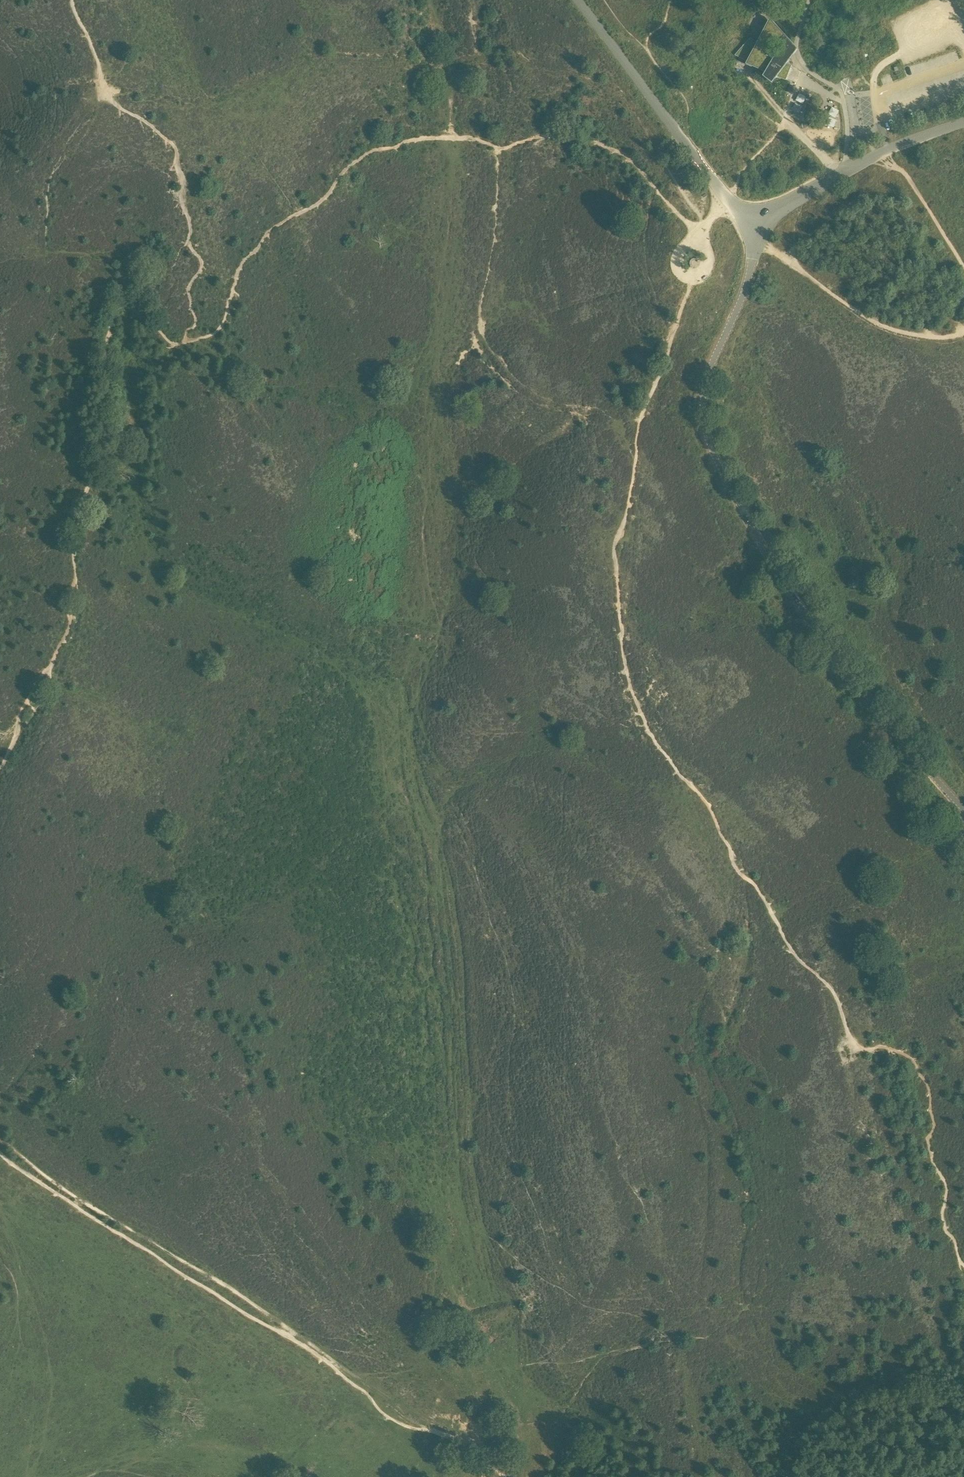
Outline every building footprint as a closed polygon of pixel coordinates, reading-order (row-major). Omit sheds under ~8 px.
[(770,20),(757,43),(750,38),(735,56),(747,62),(746,65),(766,73),(763,78),(772,84),(777,77),(786,81),(788,76),(792,66),(788,63),(797,50),(770,20)] [(807,97),(810,89),(802,87),(800,95),(807,97)] [(796,107),(804,109),(807,99),(799,96),(796,107)]
